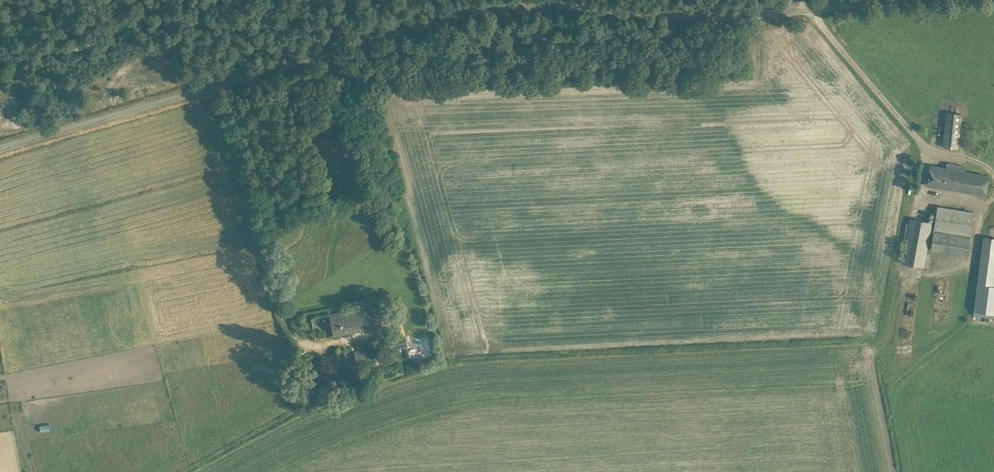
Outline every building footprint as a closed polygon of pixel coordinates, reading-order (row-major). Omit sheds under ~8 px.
[(961,113),(956,113),(946,112),(942,145),(957,147),(961,113)] [(929,165),(926,184),(985,194),(988,175),(964,171),(965,166),(947,163),(946,168),(929,165)] [(929,250),(965,255),(973,211),(937,205),(929,250)] [(902,262),(923,266),(928,267),(931,253),(926,252),(932,222),(910,218),(909,223),(906,223),(903,239),(906,240),(902,262)] [(981,252),(977,283),(972,314),(993,318),(993,286),(993,285),(993,277),(993,237),(983,236),(981,252)] [(346,310),(339,312),(329,314),(333,335),(379,326),(378,322),(387,321),(385,309),(376,310),(376,308),(346,314),(346,310)] [(395,325),(397,335),(403,334),(401,323),(395,325)] [(408,348),(408,345),(405,335),(385,340),(388,350),(405,346),(405,348),(408,348)] [(367,364),(364,349),(354,352),(358,367),(367,364)]
